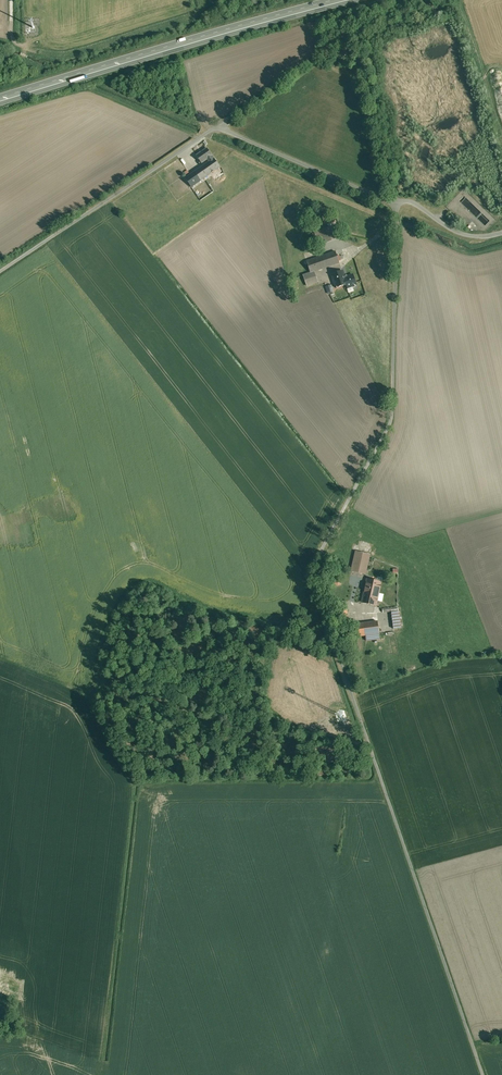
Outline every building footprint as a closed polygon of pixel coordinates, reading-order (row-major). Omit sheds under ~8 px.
[(214,158),(207,148),(196,156),(201,163),(207,159),(209,162),(214,158)] [(209,162),(185,178),(191,187),(220,167),(214,158),(209,162)] [(335,251),(306,261),(310,273),(314,271),(339,263),(335,251)] [(314,271),(310,273),(311,274),(302,277),(305,288),(318,283),(314,271)] [(342,271),(332,274),(336,288),(347,284),(342,271)] [(324,286),(327,294),(333,292),(330,284),(324,286)] [(370,554),(362,553),(359,565),(367,567),(370,554)] [(359,565),(353,564),(352,571),(365,574),(367,567),(359,565)] [(381,582),(368,579),(366,588),(375,590),(374,595),(378,596),(381,582)] [(375,590),(366,588),(363,602),(376,605),(378,596),(374,595),(375,590)] [(390,609),(392,628),(401,627),(400,610),(396,610),(396,608),(390,609)] [(347,610),(340,610),(342,630),(349,629),(347,610)] [(378,621),(355,624),(357,636),(379,633),(378,621)] [(401,631),(386,633),(387,639),(401,637),(401,631)]
